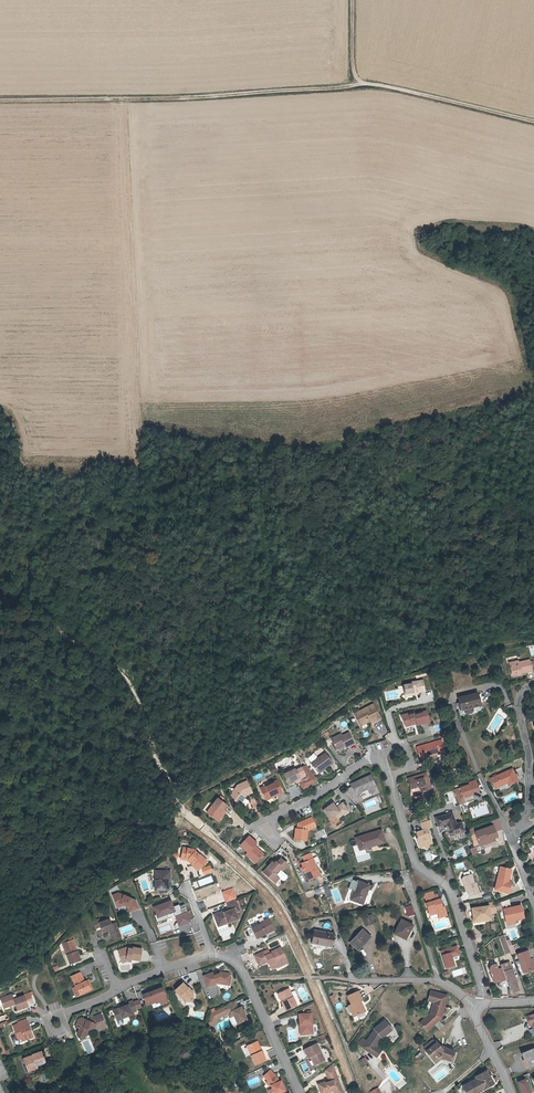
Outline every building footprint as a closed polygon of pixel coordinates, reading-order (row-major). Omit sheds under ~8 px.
[(524,665),(524,663),(513,665),(515,675),(520,674),(521,677),(533,675),(533,663),(524,665)] [(411,694),(412,696),(417,695),(417,694),(419,693),(426,692),(424,681),(412,683),(413,685),(405,687),(406,695),(411,694)] [(465,702),(466,710),(467,709),(468,712),(470,714),(474,713),(476,710),(475,707),(484,706),(481,694),(462,698),(463,703),(465,702)] [(382,718),(375,704),(356,714),(363,726),(369,723),(370,720),(372,720),(373,723),(382,718)] [(403,715),(405,720),(406,721),(408,726),(414,724),(415,721),(418,720),(419,724),(431,721),(428,711),(416,714),(415,711),(403,715)] [(334,745),(336,748),(338,752),(345,749),(344,747),(345,746),(347,749),(357,744),(349,732),(342,735),(341,733),(331,738),(334,745)] [(437,754),(446,751),(444,741),(419,749),(422,761),(437,756),(437,754)] [(335,764),(327,753),(313,763),(321,774),(335,764)] [(447,754),(438,757),(439,761),(443,764),(447,763),(448,762),(449,761),(449,760),(447,754)] [(281,770),(280,769),(279,766),(269,771),(271,775),(281,770)] [(301,779),(303,782),(303,786),(306,789),(310,787),(311,785),(317,782),(318,779),(308,766),(298,771),(297,769),(287,774),(292,786),(298,784),(299,783),(298,780),(301,779)] [(507,783),(508,785),(508,786),(518,783),(514,770),(492,779),(495,787),(507,783)] [(413,791),(416,790),(415,789),(419,787),(421,788),(423,788),(424,792),(433,789),(428,775),(410,780),(413,791)] [(349,790),(347,791),(357,805),(361,802),(364,801),(361,793),(369,789),(371,793),(373,792),(374,796),(380,793),(373,776),(352,785),(353,788),(349,790)] [(466,799),(475,795),(474,793),(481,790),(476,780),(469,784),(470,786),(456,792),(462,805),(467,803),(466,799)] [(237,799),(237,800),(238,802),(242,805),(247,798),(246,795),(248,794),(249,796),(255,793),(250,781),(241,786),(241,787),(238,789),(235,794),(235,797),(237,799)] [(276,795),(277,797),(285,793),(280,781),(263,788),(268,799),(276,795)] [(466,799),(467,803),(477,799),(475,795),(466,799)] [(223,812),(225,809),(229,805),(220,798),(209,812),(219,820),(224,812),(223,812)] [(335,804),(325,810),(332,819),(338,815),(341,812),(344,816),(350,811),(345,803),(338,808),(335,804)] [(224,812),(219,820),(221,821),(228,811),(225,809),(223,812),(224,812)] [(450,816),(457,837),(466,833),(463,825),(458,826),(454,815),(450,816)] [(457,837),(450,816),(437,820),(440,829),(447,826),(452,838),(457,837)] [(301,830),(300,829),(298,829),(297,840),(309,842),(310,831),(315,829),(314,826),(317,824),(314,818),(302,823),(301,830)] [(434,830),(431,823),(422,826),(425,832),(418,835),(419,839),(418,841),(421,850),(425,849),(426,848),(426,847),(429,846),(430,847),(431,847),(434,846),(429,831),(434,830)] [(495,828),(477,835),(472,837),(476,850),(478,849),(498,842),(497,840),(499,839),(495,828)] [(365,845),(366,850),(387,844),(383,832),(358,839),(361,847),(365,845)] [(318,837),(320,842),(329,838),(327,833),(318,837)] [(253,857),(258,862),(265,854),(259,849),(258,849),(256,847),(259,844),(251,837),(242,846),(249,852),(247,855),(251,858),(253,857)] [(196,863),(195,865),(202,871),(211,862),(203,856),(199,853),(200,851),(187,849),(185,858),(193,860),(196,863)] [(174,859),(180,856),(178,851),(172,854),(174,859)] [(313,854),(306,857),(308,862),(315,859),(313,854)] [(284,872),(289,865),(283,859),(280,864),(278,862),(276,864),(275,866),(272,869),(271,867),(266,873),(276,882),(279,879),(281,877),(282,878),(286,881),(287,881),(289,878),(289,877),(284,872)] [(315,859),(308,862),(304,864),(312,880),(323,876),(315,859)] [(508,882),(511,872),(503,870),(497,892),(510,896),(513,884),(511,883),(508,882)] [(161,881),(159,881),(159,891),(171,891),(172,883),(172,881),(174,881),(174,872),(161,871),(161,881)] [(464,882),(466,887),(467,887),(471,899),(481,895),(478,886),(476,886),(473,877),(466,879),(464,882)] [(360,900),(365,902),(371,888),(353,880),(349,891),(356,895),(353,902),(358,904),(360,900)] [(305,892),(307,898),(321,892),(319,887),(305,892)] [(138,901),(121,894),(115,896),(119,906),(122,904),(125,905),(126,906),(131,908),(132,912),(141,909),(138,901)] [(171,900),(153,906),(156,915),(153,916),(160,936),(180,929),(179,927),(191,923),(185,904),(180,906),(179,903),(173,905),(171,900)] [(230,922),(231,924),(241,921),(239,914),(243,912),(239,900),(230,903),(232,910),(233,912),(228,914),(227,912),(217,916),(221,925),(230,922)] [(431,906),(429,906),(431,913),(432,918),(436,917),(440,916),(441,920),(450,918),(447,909),(445,909),(442,902),(441,902),(435,904),(431,906)] [(525,907),(518,909),(515,909),(515,908),(513,902),(503,904),(508,925),(517,923),(528,920),(525,907)] [(500,917),(496,907),(491,908),(492,911),(475,913),(477,923),(476,923),(476,927),(482,927),(482,925),(493,923),(494,923),(493,918),(500,917)] [(415,918),(413,909),(407,911),(410,919),(415,918)] [(375,926),(372,917),(365,919),(367,928),(375,926)] [(102,923),(101,920),(95,922),(98,929),(103,927),(102,923)] [(102,923),(103,927),(105,933),(111,931),(112,932),(115,939),(123,936),(119,923),(113,925),(111,920),(102,923)] [(263,926),(255,930),(259,940),(268,936),(267,934),(276,930),(272,920),(262,924),(263,926)] [(414,927),(403,921),(396,935),(406,941),(411,932),(412,932),(414,927)] [(336,935),(316,931),(314,944),(334,948),(336,935)] [(371,937),(363,931),(352,944),(360,950),(371,937)] [(75,944),(76,944),(75,940),(67,943),(69,949),(67,950),(72,964),(82,960),(77,946),(76,947),(75,944)] [(513,954),(512,953),(511,949),(510,948),(509,943),(504,945),(508,956),(513,954)] [(141,962),(144,951),(135,949),(134,950),(130,949),(130,948),(120,951),(123,961),(128,960),(129,962),(132,963),(133,960),(141,962)] [(257,957),(258,958),(262,967),(271,963),(274,970),(279,968),(290,963),(285,952),(283,949),(272,954),(273,955),(268,957),(268,956),(266,953),(257,957)] [(463,958),(460,949),(444,954),(450,972),(458,970),(455,961),(463,958)] [(533,962),(529,953),(519,957),(526,975),(533,972),(533,966),(533,962)] [(504,969),(508,982),(510,988),(511,988),(513,995),(518,993),(515,983),(517,983),(513,971),(510,964),(503,967),(504,969)] [(508,982),(504,969),(498,971),(497,966),(493,967),(491,970),(494,982),(497,982),(498,984),(508,982)] [(92,990),(88,981),(86,982),(82,973),(73,977),(77,986),(81,995),(92,990)] [(224,983),(232,984),(233,978),(231,974),(222,974),(222,975),(219,976),(218,975),(216,976),(215,974),(206,977),(210,988),(219,985),(224,983)] [(194,993),(191,989),(188,991),(187,989),(188,988),(185,984),(177,991),(182,997),(182,996),(187,1001),(187,1002),(194,1003),(195,996),(193,994),(194,993)] [(144,996),(148,1007),(161,1002),(163,1006),(169,1003),(164,989),(144,996)] [(291,990),(281,995),(285,1003),(284,1004),(288,1012),(299,1007),(291,990)] [(445,1017),(453,998),(435,991),(433,995),(441,998),(440,1000),(435,1013),(444,1017),(445,1017)] [(17,1002),(17,1003),(19,1009),(30,1005),(26,995),(16,999),(14,993),(3,998),(6,1006),(17,1002)] [(355,1011),(356,1015),(365,1012),(361,1003),(363,1002),(360,993),(350,996),(353,1005),(350,1006),(352,1012),(355,1011)] [(115,1011),(119,1021),(124,1019),(134,1016),(133,1014),(139,1012),(138,1010),(136,1004),(135,1002),(129,1004),(130,1006),(115,1011)] [(233,1014),(234,1018),(236,1017),(239,1025),(249,1021),(243,1009),(240,1010),(237,1003),(236,1004),(226,1008),(230,1015),(233,1014)] [(230,1015),(226,1008),(213,1014),(209,1024),(212,1025),(214,1021),(218,1022),(219,1020),(230,1015)] [(444,1017),(435,1013),(434,1015),(431,1016),(424,1022),(430,1030),(438,1024),(438,1025),(444,1020),(443,1020),(444,1019),(444,1017)] [(91,1030),(94,1029),(95,1029),(99,1031),(107,1027),(103,1015),(92,1019),(92,1021),(89,1021),(83,1019),(81,1020),(77,1027),(81,1029),(79,1034),(81,1039),(88,1036),(89,1035),(91,1030)] [(304,1027),(305,1037),(316,1036),(314,1015),(301,1016),(302,1027),(304,1027)] [(438,1025),(443,1031),(445,1029),(448,1026),(444,1020),(438,1025)] [(28,1036),(29,1039),(35,1037),(35,1036),(30,1022),(22,1025),(21,1023),(15,1025),(20,1039),(26,1037),(28,1036)] [(385,1022),(375,1030),(376,1031),(368,1043),(370,1044),(366,1051),(378,1059),(382,1052),(376,1048),(383,1039),(393,1031),(385,1022)] [(366,1051),(370,1044),(368,1043),(364,1040),(360,1046),(366,1051)] [(429,1050),(438,1043),(435,1040),(426,1046),(429,1050)] [(438,1043),(429,1050),(428,1051),(435,1060),(439,1056),(440,1057),(442,1060),(454,1065),(459,1053),(446,1048),(444,1049),(439,1042),(438,1043)] [(262,1054),(257,1044),(249,1048),(257,1066),(267,1062),(263,1053),(262,1054)] [(318,1046),(305,1053),(309,1061),(312,1059),(317,1068),(326,1063),(318,1046)] [(523,1053),(529,1067),(533,1065),(533,1049),(523,1053)] [(28,1064),(26,1064),(29,1071),(38,1067),(37,1065),(46,1062),(43,1051),(33,1055),(32,1056),(31,1056),(26,1058),(28,1064)] [(326,1075),(330,1083),(330,1085),(329,1087),(325,1085),(319,1087),(321,1092),(343,1092),(334,1069),(326,1075)] [(272,1072),(270,1074),(269,1074),(265,1078),(270,1083),(268,1084),(271,1088),(273,1088),(274,1091),(270,1092),(287,1092),(283,1083),(282,1084),(279,1085),(278,1082),(276,1080),(275,1078),(276,1077),(272,1073),(272,1072)] [(495,1078),(492,1072),(481,1078),(482,1080),(468,1087),(471,1092),(484,1092),(488,1091),(488,1092),(499,1087),(495,1078)] [(526,1079),(519,1081),(523,1092),(531,1092),(526,1079)]
